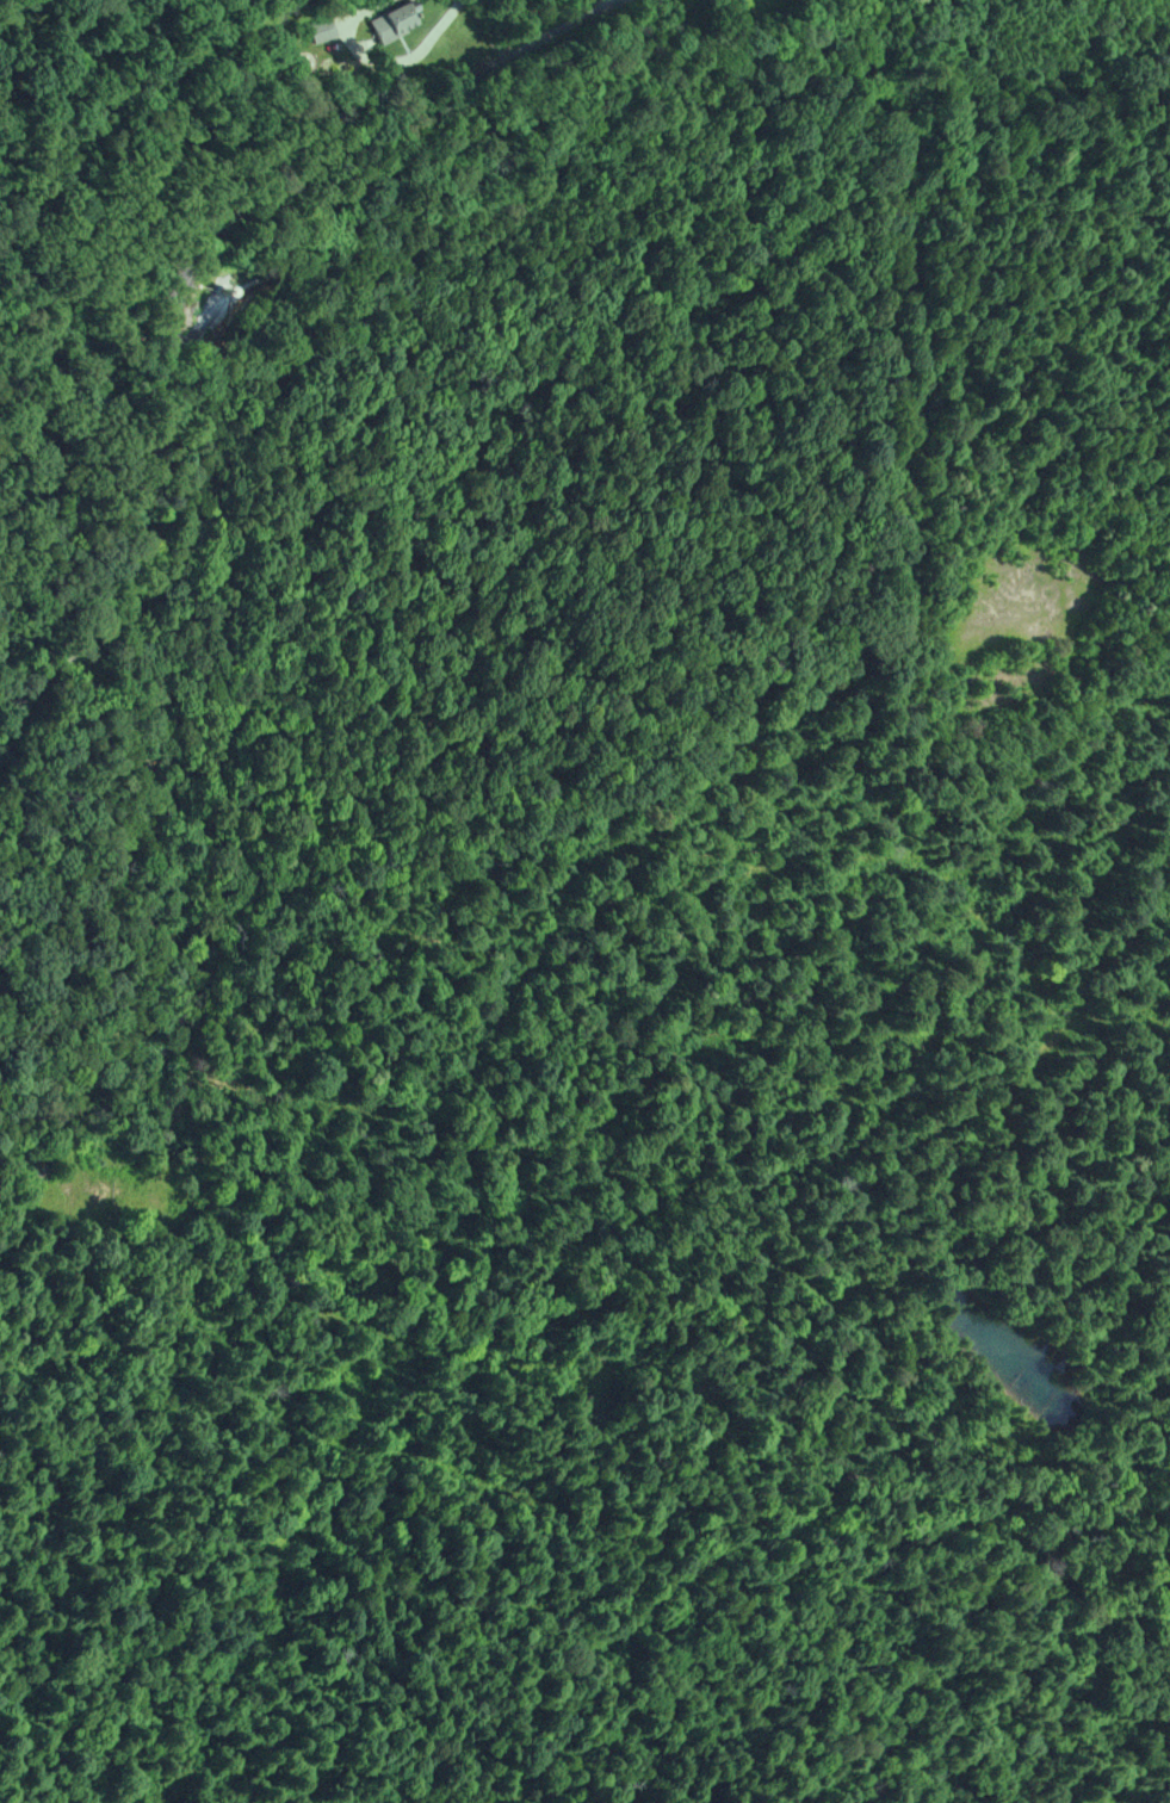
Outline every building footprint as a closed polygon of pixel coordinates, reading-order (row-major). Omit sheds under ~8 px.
[(383,45),(426,24),(414,0),(410,0),(371,20),(383,45)]
